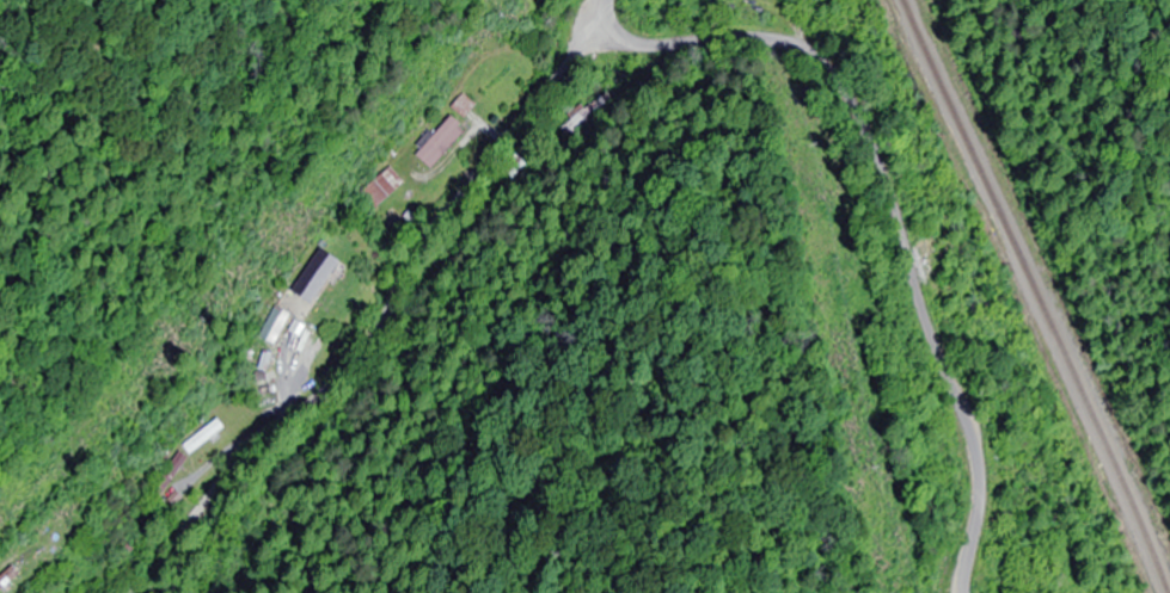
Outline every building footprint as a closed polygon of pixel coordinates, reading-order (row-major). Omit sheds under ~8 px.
[(607,104),(598,96),(564,131),(572,139),(607,104)] [(435,169),(472,129),(454,114),(418,154),(435,169)] [(380,208),(408,185),(394,168),(365,192),(380,208)] [(317,300),(322,290),(325,292),(341,263),(320,251),(298,290),(317,300)] [(286,332),(273,324),(265,337),(278,345),(286,332)] [(186,448),(192,457),(230,430),(224,421),(186,448)] [(16,566),(0,582),(0,592),(7,592),(25,575),(16,566)]
